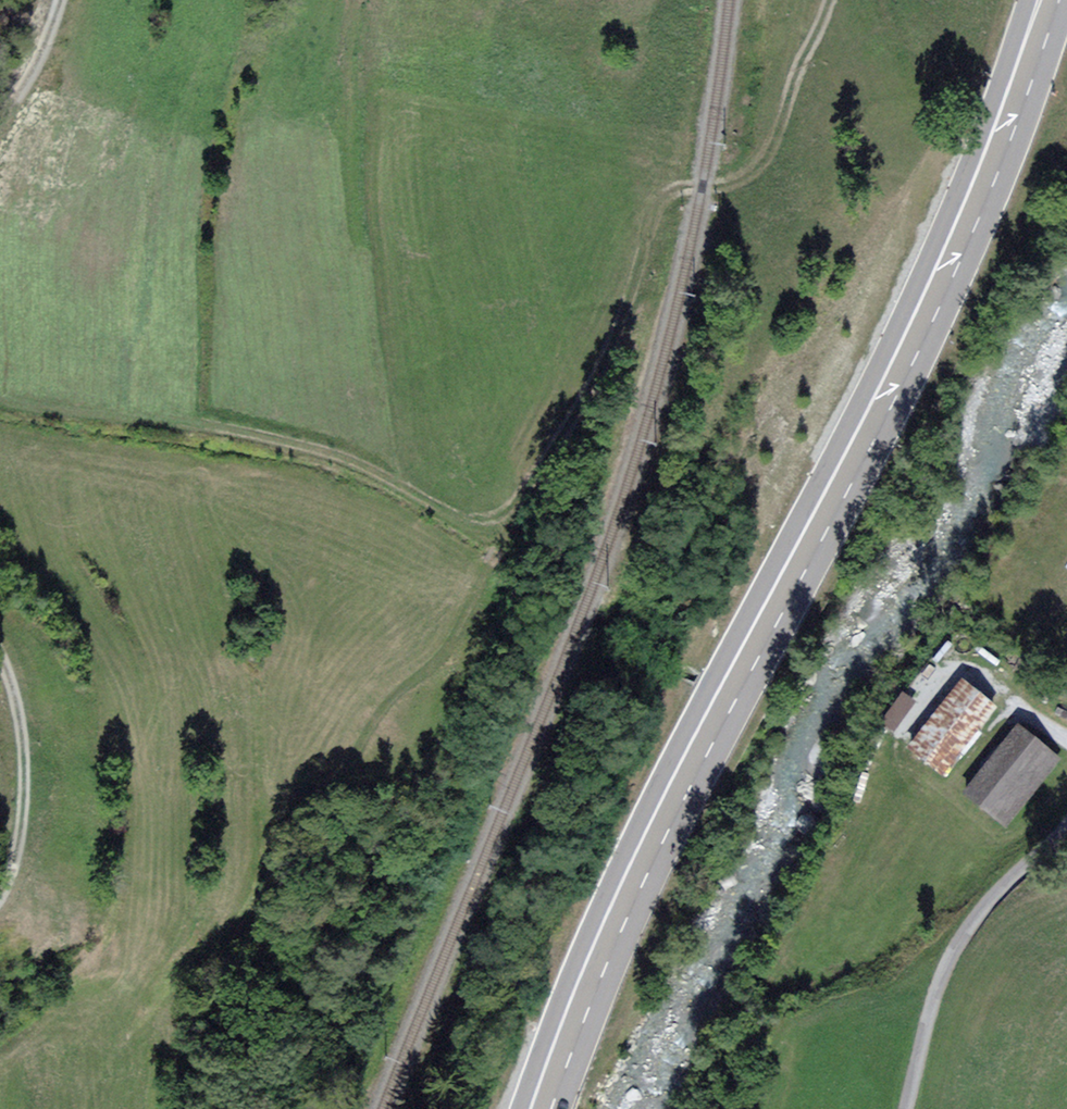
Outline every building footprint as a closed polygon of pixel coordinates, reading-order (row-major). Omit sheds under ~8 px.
[(944,775),(998,708),(962,679),(908,746),(944,775)] [(872,722),(890,736),(913,707),(895,693),(872,722)] [(1065,763),(1019,726),(966,790),(1011,828),(1065,763)]
